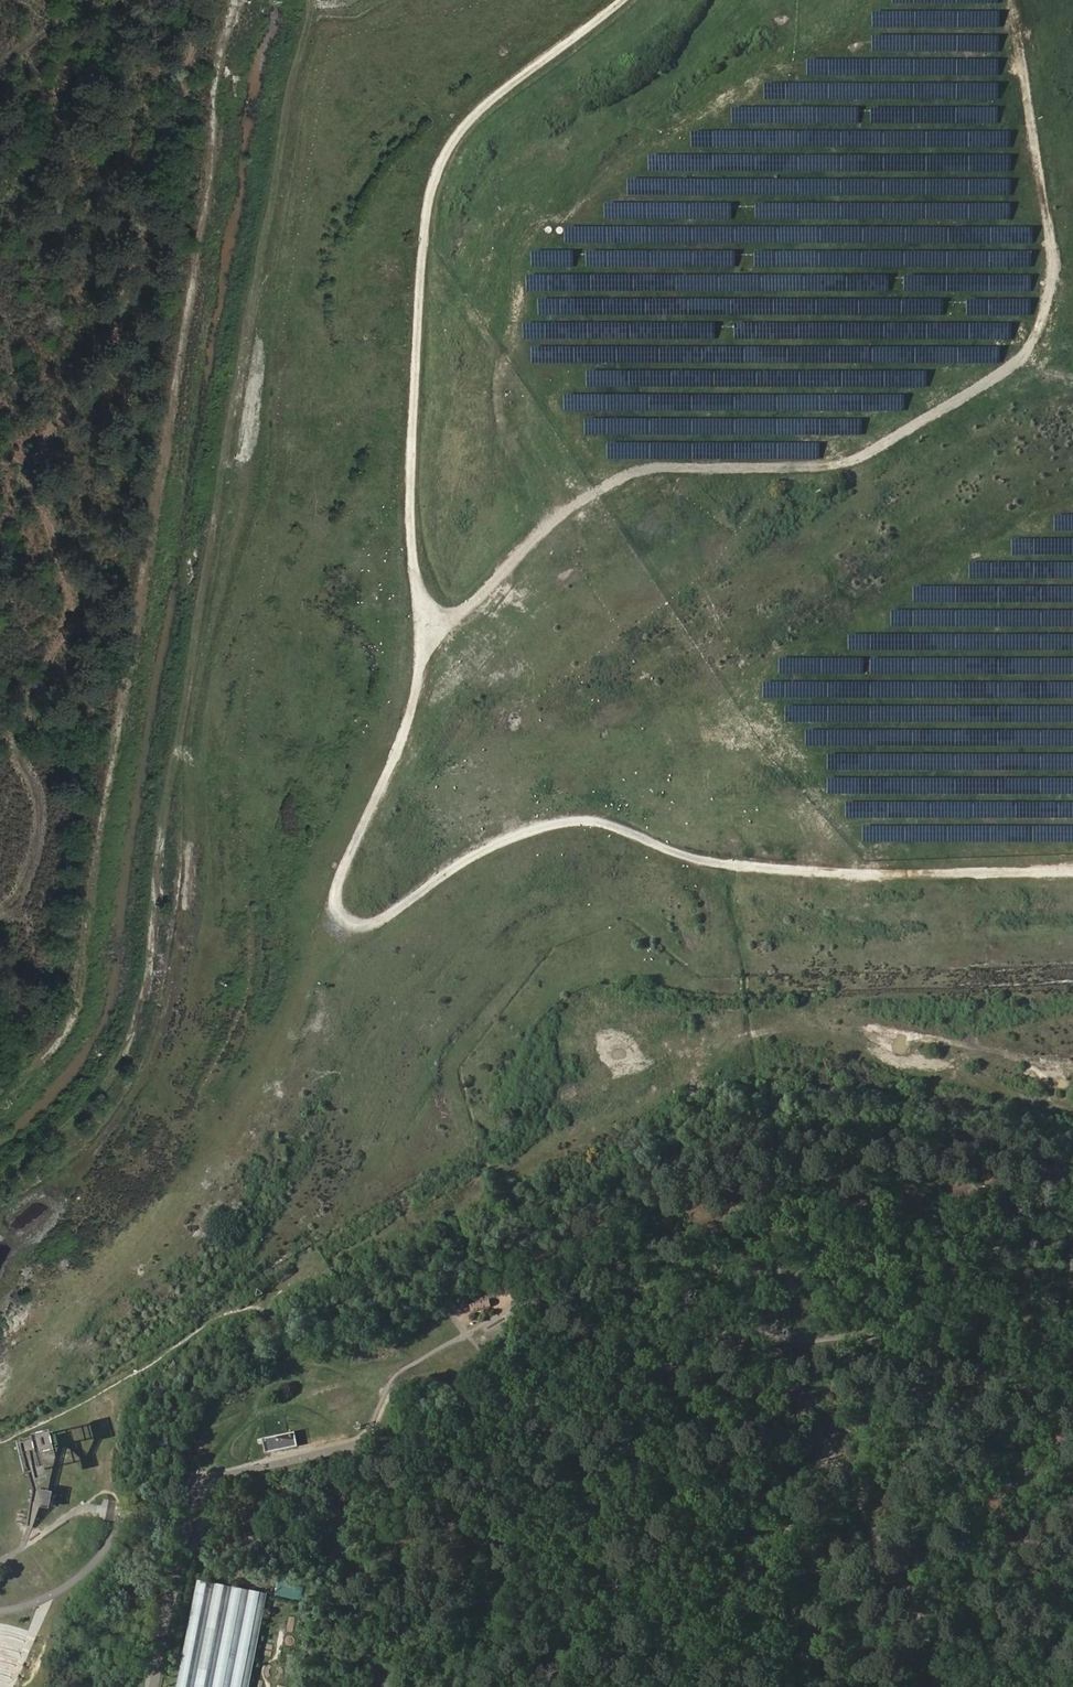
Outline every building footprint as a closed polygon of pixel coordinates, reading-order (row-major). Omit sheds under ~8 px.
[(268,1437),(269,1441),(272,1452),(304,1444),(300,1430),(268,1437)] [(197,1579),(176,1686),(249,1686),(267,1593),(197,1579)]
